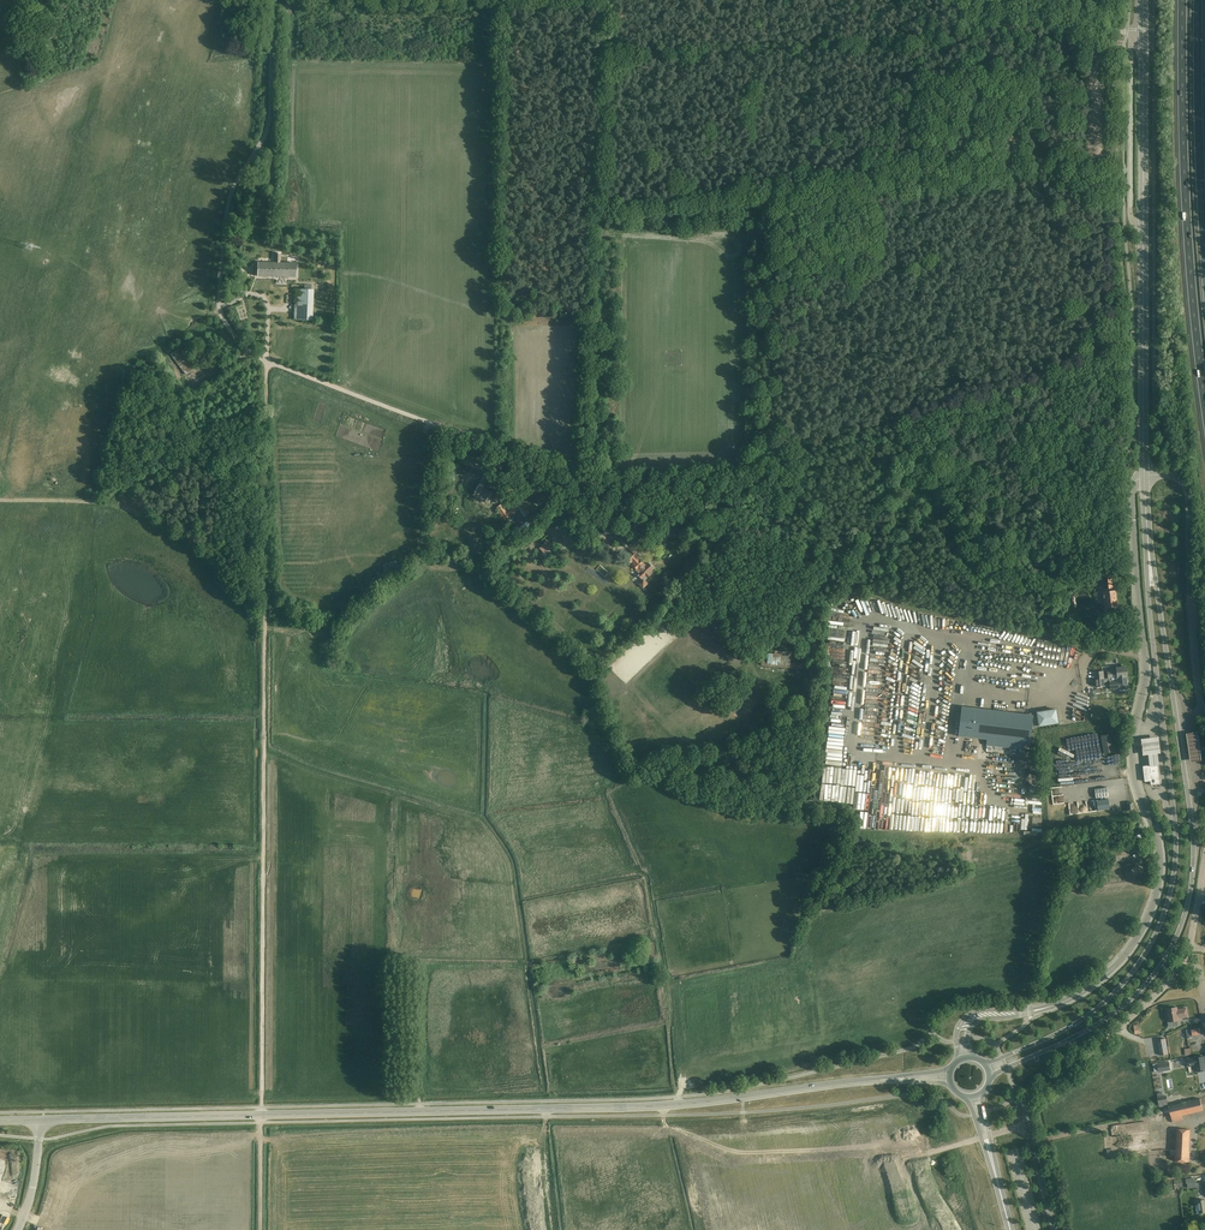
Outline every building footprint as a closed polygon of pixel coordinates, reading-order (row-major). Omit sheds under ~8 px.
[(275,253),(275,263),(258,262),(258,276),(295,277),(296,264),(282,264),(280,264),(280,253),(275,253)] [(311,290),(295,289),(294,301),(310,302),(311,290)] [(180,348),(171,355),(186,375),(195,368),(180,348)] [(482,476),(473,495),(489,503),(493,496),(489,494),(491,491),(486,489),(486,490),(482,488),(487,478),(482,476)] [(541,504),(551,499),(547,492),(538,497),(541,504)] [(508,512),(502,505),(497,509),(505,520),(522,507),(527,515),(531,512),(523,500),(519,502),(519,504),(508,512)] [(648,525),(642,520),(643,518),(639,516),(638,517),(633,524),(636,527),(638,524),(644,529),(648,525)] [(629,533),(633,529),(628,525),(625,529),(629,533)] [(542,545),(547,551),(553,546),(547,540),(542,545)] [(650,572),(651,571),(654,568),(649,563),(646,565),(646,566),(644,564),(640,559),(639,560),(637,557),(632,551),(626,558),(631,563),(632,561),(635,564),(633,566),(637,569),(639,567),(642,570),(638,574),(639,575),(638,575),(642,579),(638,583),(643,589),(648,584),(645,580),(647,578),(651,574),(650,572)] [(1112,579),(1103,579),(1104,589),(1112,588),(1112,579)] [(670,600),(678,592),(675,590),(673,592),(670,589),(666,586),(661,591),(670,600)] [(1103,592),(1105,607),(1105,613),(1115,612),(1114,607),(1117,607),(1115,591),(1109,592),(1103,592)] [(1075,602),(1075,592),(1073,593),(1073,609),(1086,609),(1086,602),(1075,602)] [(750,651),(740,657),(743,662),(759,653),(757,649),(751,652),(750,651)] [(792,652),(774,650),(774,653),(768,653),(767,659),(762,659),(761,666),(805,670),(805,663),(791,662),(792,652)] [(1108,678),(1109,678),(1117,677),(1126,676),(1126,677),(1127,676),(1126,667),(1116,668),(1116,670),(1108,671),(1108,678)] [(1103,671),(1095,672),(1094,672),(1096,687),(1103,686),(1105,686),(1103,671)] [(1126,689),(1126,685),(1127,684),(1126,677),(1126,676),(1117,677),(1109,678),(1110,689),(1118,688),(1119,690),(1126,689)] [(1030,744),(1032,728),(1059,724),(1056,708),(1023,714),(962,707),(958,736),(987,739),(986,745),(986,748),(993,749),(993,746),(995,746),(994,749),(1002,750),(1002,747),(1017,749),(1023,749),(1023,744),(1030,744)] [(844,733),(844,723),(830,723),(829,732),(844,733)] [(1198,732),(1186,734),(1191,763),(1203,761),(1198,732)] [(1101,736),(1104,754),(1114,752),(1110,734),(1101,736)] [(1159,736),(1141,738),(1143,755),(1148,754),(1149,766),(1160,765),(1158,753),(1161,753),(1159,736)] [(852,765),(854,749),(829,746),(829,739),(824,739),(823,746),(825,746),(823,761),(835,762),(836,753),(843,754),(842,757),(840,757),(839,764),(852,765)] [(1060,745),(1056,754),(1068,759),(1072,750),(1060,745)] [(820,781),(818,798),(832,799),(834,783),(833,783),(835,769),(836,769),(837,765),(822,764),(820,781)] [(1161,784),(1161,783),(1158,765),(1143,766),(1145,781),(1150,781),(1151,784),(1150,784),(1151,785),(1152,785),(1151,785),(1160,784),(1161,784)] [(1108,800),(1096,802),(1098,810),(1109,809),(1108,800)] [(1025,828),(1026,811),(1012,810),(1012,817),(1017,817),(1016,827),(1025,828)] [(1168,1013),(1167,1014),(1168,1017),(1169,1017),(1170,1022),(1172,1021),(1172,1027),(1178,1026),(1178,1020),(1179,1020),(1179,1018),(1188,1017),(1186,1008),(1178,1009),(1177,1007),(1168,1009),(1168,1013)] [(1187,1038),(1190,1037),(1196,1037),(1196,1035),(1201,1034),(1200,1028),(1189,1030),(1189,1032),(1188,1032),(1188,1034),(1187,1035),(1187,1038)] [(1160,1053),(1168,1052),(1165,1037),(1157,1038),(1160,1053)] [(1187,1059),(1188,1066),(1196,1065),(1197,1072),(1203,1071),(1204,1071),(1204,1070),(1204,1062),(1204,1057),(1187,1059)] [(1155,1072),(1170,1070),(1169,1062),(1158,1064),(1158,1063),(1153,1063),(1155,1072)] [(1167,1095),(1157,1097),(1159,1106),(1166,1105),(1165,1103),(1168,1102),(1167,1095)] [(1173,1122),(1177,1121),(1183,1120),(1182,1115),(1203,1110),(1200,1098),(1169,1106),(1173,1122)] [(1175,1161),(1183,1162),(1189,1162),(1190,1156),(1189,1156),(1191,1130),(1177,1129),(1176,1155),(1175,1155),(1175,1161)] [(1147,1135),(1112,1140),(1113,1151),(1148,1147),(1147,1135)] [(1175,1186),(1169,1187),(1169,1190),(1175,1190),(1175,1187),(1182,1187),(1182,1180),(1175,1180),(1175,1186)]
